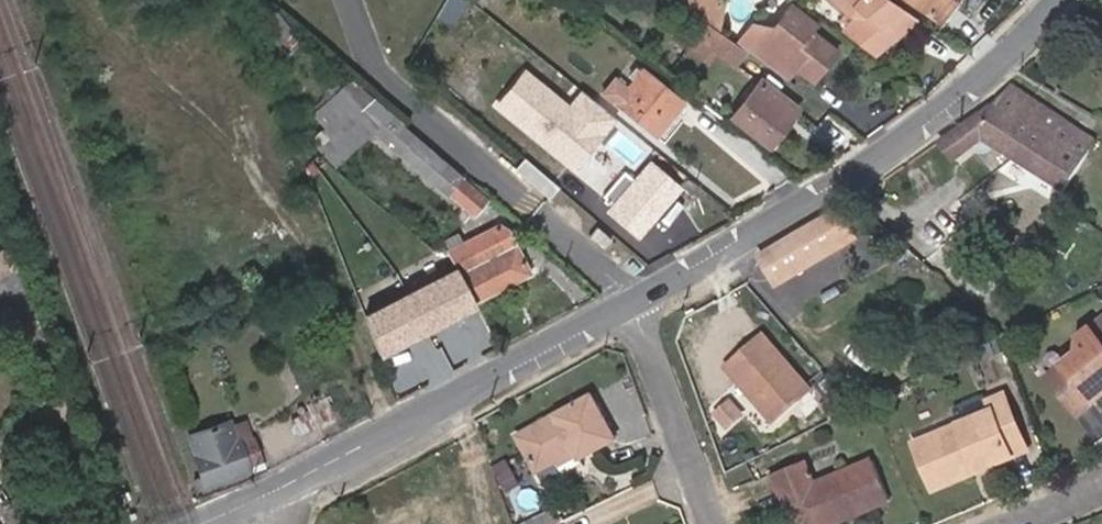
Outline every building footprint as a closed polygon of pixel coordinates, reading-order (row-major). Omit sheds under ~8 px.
[(462,7),(448,0),(446,0),(439,16),(453,24),(462,7)] [(718,0),(681,0),(680,1),(706,21),(710,25),(721,12),(722,3),(718,0)] [(889,0),(831,0),(846,13),(847,12),(854,18),(848,24),(842,29),(873,54),(915,20),(900,11),(902,9),(889,0)] [(954,0),(906,0),(939,22),(954,0)] [(836,51),(809,30),(814,24),(790,5),(771,29),(755,28),(740,47),(745,51),(780,77),(790,64),(812,81),(836,51)] [(854,18),(847,12),(846,13),(841,18),(848,24),(854,18)] [(285,26),(274,13),(260,25),(271,38),(284,27),(285,26)] [(710,25),(706,21),(696,36),(715,51),(734,65),(745,51),(710,25)] [(296,38),(284,27),(271,40),(283,51),(296,38)] [(715,51),(696,36),(687,47),(707,62),(715,51)] [(632,80),(640,72),(634,67),(627,76),(632,80)] [(567,104),(525,69),(493,108),(573,174),(619,120),(580,87),(567,104)] [(655,136),(683,103),(641,69),(640,72),(632,80),(626,89),(617,100),(615,103),(655,136)] [(626,89),(613,80),(606,91),(617,100),(626,89)] [(797,109),(760,80),(731,117),(768,146),(797,109)] [(373,98),(354,81),(343,91),(359,110),(371,100),(373,98)] [(1093,140),(1011,85),(992,105),(941,141),(955,161),(983,139),(1063,190),(1093,140)] [(376,128),(359,110),(343,91),(341,89),(313,115),(324,128),(346,154),(372,131),(376,128)] [(402,127),(371,100),(359,110),(376,128),(372,131),(386,143),(402,127)] [(460,177),(402,127),(386,143),(446,195),(448,192),(473,214),(485,200),(459,179),(460,177)] [(346,154),(324,128),(315,137),(320,143),(316,148),(333,166),(346,154)] [(546,177),(524,158),(514,169),(536,188),(546,177)] [(638,235),(678,189),(648,164),(608,211),(638,235)] [(548,199),(558,188),(546,177),(536,188),(548,199)] [(603,199),(582,180),(569,196),(590,215),(603,199)] [(855,236),(839,209),(760,255),(776,283),(855,236)] [(531,274),(507,229),(497,225),(463,243),(448,250),(456,266),(475,303),(531,274)] [(610,239),(596,227),(589,237),(603,248),(610,239)] [(463,243),(458,233),(442,240),(445,245),(448,250),(463,243)] [(0,255),(0,277),(15,267),(8,250),(0,255)] [(456,266),(360,313),(379,351),(475,303),(456,266)] [(22,282),(16,267),(15,267),(0,277),(0,296),(22,282)] [(1079,337),(1078,353),(1048,376),(1078,415),(1101,395),(1101,320),(1079,337)] [(812,391),(761,333),(724,366),(774,424),(812,391)] [(1028,451),(1004,394),(983,403),(987,412),(974,417),(961,422),(913,443),(933,491),(1028,451)] [(616,440),(591,396),(517,436),(537,472),(557,461),(575,452),(577,455),(579,459),(616,440)] [(987,412),(983,403),(981,400),(956,410),(961,422),(974,417),(987,412)] [(255,459),(265,455),(249,416),(238,420),(255,459)] [(191,427),(202,484),(251,475),(240,417),(191,427)] [(560,466),(577,455),(575,452),(557,461),(560,466)] [(872,459),(814,484),(805,461),(773,474),(793,523),(834,523),(890,501),(872,459)] [(520,486),(511,469),(499,476),(508,492),(520,486)] [(550,513),(530,523),(531,523),(557,523),(550,513)]
